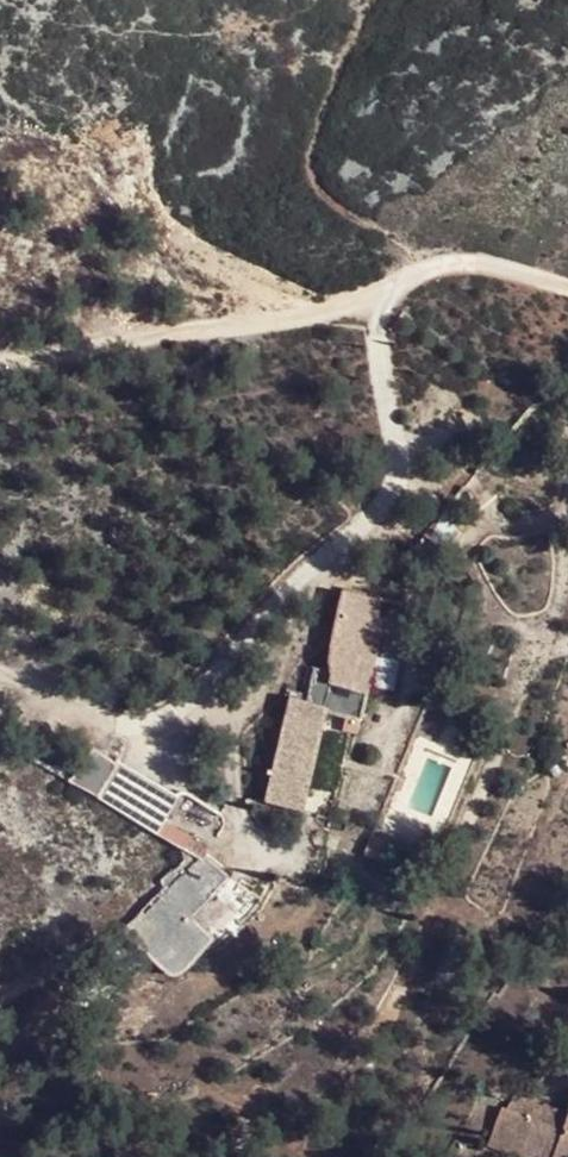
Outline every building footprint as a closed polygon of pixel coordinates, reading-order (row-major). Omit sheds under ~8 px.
[(383,599),(341,589),(327,657),(332,671),(329,683),(369,694),(384,631),(380,618),(383,599)] [(311,666),(306,701),(328,707),(361,718),(369,694),(329,683),(332,671),(311,666)] [(290,697),(263,803),(302,812),(328,707),(306,701),(290,697)] [(178,793),(118,759),(96,798),(156,831),(178,793)] [(412,841),(380,827),(369,854),(400,867),(412,841)] [(521,1099),(516,1121),(507,1120),(498,1156),(505,1156),(567,1156),(567,1109),(521,1099)]
